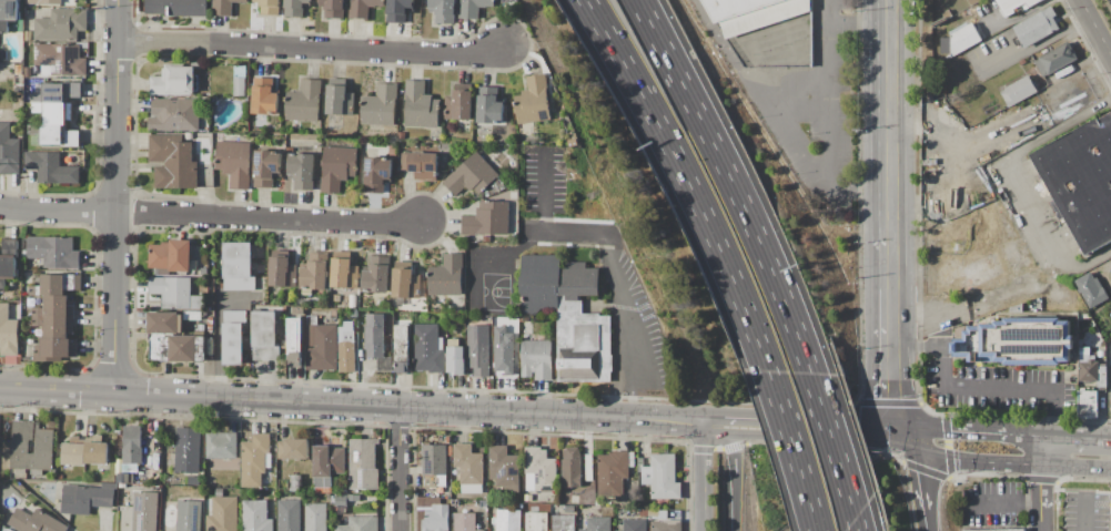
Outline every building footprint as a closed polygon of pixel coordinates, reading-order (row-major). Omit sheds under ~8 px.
[(9,33),(0,33),(0,0),(19,0),(19,12),(20,12),(20,20),(9,20),(9,33)] [(147,14),(147,0),(208,0),(208,17),(166,17),(166,14),(147,14)] [(213,16),(214,0),(249,0),(249,4),(233,3),(232,17),(213,16)] [(254,3),(254,0),(281,0),(281,16),(260,16),(260,3),(254,3)] [(285,17),(286,0),(312,0),(312,7),(304,7),(304,18),(285,17)] [(320,4),(320,0),(345,0),(344,19),(326,18),(326,6),(320,4)] [(350,18),(351,0),(352,0),(385,0),(385,6),(376,6),(376,8),(370,8),(370,19),(350,18)] [(387,22),(388,0),(415,0),(414,12),(407,12),(406,22),(387,22)] [(430,12),(430,0),(456,0),(455,16),(454,24),(436,23),(436,12),(430,12)] [(461,19),(461,0),(495,0),(495,7),(486,6),(486,7),(479,7),(479,19),(461,19)] [(716,22),(720,21),(726,39),(811,10),(811,0),(703,0),(716,22)] [(1004,18),(995,0),(1042,0),(1022,11),(1021,10),(1004,18)] [(1013,27),(1052,6),(1057,16),(1053,18),(1060,29),(1024,48),(1013,27)] [(88,9),(88,31),(79,31),(79,40),(34,40),(34,19),(51,19),(51,9),(88,9)] [(949,10),(953,17),(946,20),(942,13),(949,10)] [(972,22),(982,41),(951,57),(951,33),(972,22)] [(1078,59),(1049,75),(1049,74),(1042,78),(1033,62),(1040,59),(1039,58),(1069,41),(1078,59)] [(34,44),(81,44),(81,58),(88,58),(88,75),(52,75),(42,75),(41,65),(34,65),(34,44)] [(150,94),(150,76),(163,76),(163,69),(164,69),(165,64),(185,64),(185,67),(192,67),(194,67),(194,69),(194,75),(198,75),(198,91),(194,91),(194,93),(192,93),(192,95),(150,94)] [(246,98),(234,96),(235,65),(248,67),(246,98)] [(545,74),(547,89),(546,90),(551,120),(534,122),(535,130),(533,130),(534,133),(525,135),(525,133),(521,133),(519,124),(518,125),(515,106),(517,105),(515,96),(522,95),(522,91),(528,90),(526,78),(533,76),(533,74),(539,73),(539,75),(545,74)] [(1029,75),(1038,92),(1009,108),(1006,102),(1007,101),(1002,92),(1008,89),(1007,88),(1029,75)] [(280,115),(253,114),(255,78),(274,79),(274,93),(280,93),(280,115)] [(322,80),(321,121),(286,120),(287,92),(296,92),(296,91),(302,91),(303,80),(322,80)] [(406,80),(426,81),(425,95),(434,95),(434,100),(441,100),(440,127),(406,126),(407,96),(406,96),(406,80)] [(83,82),(83,98),(69,98),(69,103),(67,103),(32,103),(30,103),(30,93),(43,93),(43,82),(83,82)] [(398,83),(397,104),(396,104),(395,125),(362,124),(363,96),(378,96),(378,82),(398,83)] [(355,93),(355,115),(327,114),(329,85),(349,85),(347,93),(355,93)] [(478,86),(498,88),(498,102),(504,102),(503,124),(477,123),(478,86)] [(446,95),(454,95),(454,91),(459,91),(459,90),(467,90),(467,91),(474,91),(473,104),(472,104),(472,120),(445,119),(446,95)] [(200,99),(200,131),(149,131),(149,118),(152,118),(153,99),(200,99)] [(67,103),(67,124),(43,124),(43,112),(32,112),(32,103),(67,103)] [(1098,119),(1110,112),(1110,242),(1083,257),(1029,154),(1098,118),(1098,119)] [(21,174),(0,174),(0,122),(11,122),(11,139),(21,139),(21,174)] [(67,124),(67,131),(81,131),(81,146),(61,146),(61,144),(50,144),(50,146),(43,146),(43,144),(41,144),(41,133),(30,133),(30,124),(43,124),(67,124)] [(149,135),(183,135),(183,142),(193,142),(193,162),(199,162),(199,187),(155,187),(155,166),(165,166),(165,162),(149,162),(149,135)] [(251,143),(250,174),(251,174),(251,190),(231,188),(231,174),(223,174),(223,169),(215,169),(215,156),(218,157),(218,142),(251,143)] [(325,146),(358,147),(357,176),(349,176),(349,181),(341,181),(340,194),(323,193),(325,146)] [(256,150),(275,151),(275,153),(283,153),(282,177),(274,176),(274,188),(254,187),(256,150)] [(476,151),(499,175),(478,195),(473,188),(471,192),(465,186),(456,196),(443,183),(446,181),(445,180),(454,171),(455,172),(476,151)] [(26,152),(61,152),(61,167),(80,166),(80,183),(39,183),(39,169),(26,170),(26,152)] [(290,153),(315,154),(314,191),(295,191),(296,175),(289,175),(290,153)] [(437,154),(437,181),(415,180),(415,172),(408,172),(408,170),(402,170),(402,153),(410,153),(437,154)] [(366,156),(392,157),(392,180),(391,180),(391,183),(386,183),(386,193),(384,193),(384,194),(365,193),(366,156)] [(508,202),(508,235),(477,234),(477,236),(462,235),(462,215),(476,215),(476,207),(481,207),(481,201),(497,201),(497,202),(508,202)] [(29,237),(74,236),(74,251),(80,251),(80,269),(44,269),(44,258),(29,258),(29,237)] [(192,241),(191,272),(169,270),(169,276),(155,275),(155,268),(149,268),(150,244),(161,245),(161,243),(171,243),(171,239),(192,241)] [(17,279),(0,278),(0,257),(2,257),(2,241),(19,241),(19,259),(17,259),(17,279)] [(252,243),(252,263),(256,263),(256,276),(255,276),(255,290),(224,290),(224,243),(252,243)] [(271,257),(272,257),(272,251),(289,251),(289,257),(291,257),(290,265),(299,265),(297,287),(270,286),(271,257)] [(358,289),(332,288),(333,258),(334,258),(334,252),(351,253),(351,258),(353,258),(352,266),(360,266),(358,289)] [(1004,274),(966,293),(964,265),(994,252),(1004,274)] [(329,254),(329,262),(329,276),(327,276),(326,290),(301,289),(302,267),(309,267),(309,253),(329,254)] [(463,253),(463,272),(462,272),(462,296),(428,295),(428,267),(437,267),(437,266),(444,266),(444,258),(443,258),(443,253),(463,253)] [(560,268),(560,296),(558,296),(558,308),(557,308),(541,308),(539,312),(536,314),(533,316),(523,316),(522,294),(521,294),(519,277),(522,277),(522,255),(560,255),(560,268)] [(599,268),(599,296),(579,296),(579,300),(579,302),(566,302),(566,296),(560,296),(560,268),(566,268),(566,263),(586,262),(586,268),(599,268)] [(391,265),(390,293),(363,293),(364,269),(371,270),(371,265),(391,265)] [(394,268),(401,268),(401,267),(407,267),(407,269),(414,269),(414,276),(421,276),(420,299),(394,298),(394,268)] [(1073,282),(1092,272),(1094,276),(1093,277),(1094,279),(1097,277),(1102,287),(1103,287),(1109,299),(1090,309),(1081,294),(1080,295),(1073,282)] [(82,275),(82,290),(65,290),(65,296),(46,296),(30,296),(30,286),(42,286),(42,275),(82,275)] [(150,277),(191,277),(191,296),(206,296),(206,309),(162,309),(162,294),(150,294),(150,277)] [(33,317),(33,308),(46,308),(46,296),(65,296),(69,296),(69,317),(69,338),(46,338),(46,326),(33,326),(33,317)] [(558,296),(560,296),(566,296),(566,302),(579,302),(579,300),(583,300),(583,314),(600,314),(600,316),(610,316),(612,355),(613,355),(613,371),(612,371),(612,381),(557,381),(557,308),(558,308),(558,296)] [(1,346),(0,346),(0,303),(10,303),(10,320),(19,320),(19,355),(1,355),(1,346)] [(277,310),(277,344),(280,344),(280,360),(253,360),(253,312),(277,310)] [(184,312),(201,312),(202,320),(184,320),(184,312)] [(224,312),(246,312),(246,330),(244,330),(244,365),(224,365),(224,312)] [(206,362),(171,362),(171,361),(162,361),(162,360),(151,360),(151,340),(149,340),(149,313),(179,313),(179,315),(183,315),(183,334),(173,334),(173,336),(198,336),(198,337),(206,337),(206,362)] [(384,314),(384,357),(384,358),(377,358),(367,358),(367,350),(366,350),(366,344),(365,344),(365,327),(367,327),(367,314),(384,314)] [(337,325),(337,370),(306,370),(306,325),(312,325),(312,316),(317,316),(317,325),(337,325)] [(289,318),(306,318),(306,326),(303,326),(303,351),(302,351),(302,367),(289,367),(289,318)] [(1061,365),(1004,365),(1004,361),(968,361),(968,358),(953,358),(952,339),(964,339),(964,330),(968,330),(968,327),(980,327),(980,324),(994,324),(994,321),(1004,321),(1004,318),(1060,318),(1060,320),(1070,320),(1070,336),(1072,336),(1072,350),(1071,350),(1071,361),(1061,361),(1061,365)] [(414,324),(438,324),(438,337),(443,337),(444,349),(445,374),(434,374),(434,372),(430,372),(430,370),(415,370),(414,324)] [(396,325),(410,325),(410,368),(407,368),(407,371),(396,372),(396,325)] [(468,325),(489,325),(489,378),(474,378),(474,368),(468,368),(468,325)] [(494,326),(506,326),(507,334),(514,334),(514,377),(505,377),(505,371),(502,371),(502,374),(496,374),(496,371),(494,371),(494,326)] [(355,330),(355,372),(339,372),(339,341),(343,341),(343,330),(344,330),(344,327),(350,327),(350,330),(355,330)] [(69,338),(78,338),(78,357),(62,357),(62,361),(36,361),(36,346),(42,346),(42,338),(46,338),(69,338)] [(448,339),(459,339),(459,346),(464,346),(465,377),(452,377),(452,374),(448,374),(448,339)] [(522,340),(555,340),(555,364),(552,364),(552,380),(536,381),(536,372),(533,372),(533,378),(522,378),(522,340)] [(1079,347),(1090,347),(1090,356),(1095,356),(1095,362),(1099,362),(1099,369),(1100,369),(1100,364),(1105,364),(1105,366),(1107,366),(1107,389),(1099,389),(1099,387),(1097,387),(1097,381),(1080,381),(1079,347)] [(384,357),(392,357),(392,370),(377,370),(377,358),(384,358),(384,357)] [(1078,391),(1098,391),(1098,418),(1078,418),(1078,391)] [(13,420),(36,421),(34,440),(30,440),(29,453),(36,453),(37,421),(40,422),(40,429),(54,430),(53,470),(43,470),(43,476),(31,476),(31,469),(27,469),(27,474),(12,474),(13,469),(11,469),(13,420)] [(123,426),(141,426),(142,448),(143,448),(143,463),(135,463),(123,464),(122,448),(124,448),(123,426)] [(176,427),(201,428),(200,473),(175,472),(176,427)] [(206,432),(238,432),(238,458),(208,458),(206,432)] [(242,441),(253,441),(253,433),(271,433),(271,453),(272,453),(272,467),(266,468),(266,473),(262,473),(262,487),(242,488),(242,441)] [(88,438),(94,438),(94,435),(103,436),(103,442),(109,442),(108,464),(85,463),(87,440),(88,438)] [(64,443),(71,443),(72,436),(80,437),(80,440),(87,440),(85,463),(85,466),(63,464),(64,443)] [(279,458),(279,441),(286,441),(286,439),(309,439),(309,459),(279,458)] [(350,439),(380,439),(380,445),(376,445),(376,469),(378,469),(378,489),(350,490),(350,439)] [(447,445),(447,476),(446,476),(447,486),(437,487),(437,488),(423,489),(423,446),(447,445)] [(454,445),(472,445),(472,453),(484,453),(484,484),(483,484),(483,492),(462,492),(462,484),(461,484),(461,467),(454,467),(454,445)] [(314,446),(332,446),(332,448),(345,448),(346,473),(333,474),(333,477),(332,477),(332,493),(315,493),(315,477),(314,477),(314,446)] [(489,446),(508,446),(508,451),(508,455),(519,455),(521,491),(505,492),(505,486),(497,487),(497,479),(489,479),(489,446)] [(525,447),(542,447),(542,450),(547,450),(547,459),(556,459),(557,491),(535,491),(535,489),(526,489),(526,474),(525,447)] [(580,487),(580,447),(561,447),(562,487),(580,487)] [(629,451),(629,452),(635,451),(635,473),(629,473),(629,478),(628,478),(628,479),(624,479),(624,481),(623,481),(624,497),(598,497),(597,455),(609,455),(609,452),(613,452),(613,451),(629,451)] [(675,453),(676,483),(680,482),(680,499),(650,499),(650,484),(642,484),(642,472),(638,472),(638,458),(650,458),(650,455),(675,453)] [(135,463),(135,471),(131,471),(131,472),(122,472),(121,464),(123,464),(135,463)] [(117,473),(133,473),(133,483),(118,483),(117,483),(117,473)] [(302,474),(301,488),(292,487),(292,474),(302,474)] [(115,489),(114,508),(91,507),(91,515),(62,513),(64,484),(79,486),(102,488),(115,489)] [(159,492),(157,530),(132,530),(134,491),(159,492)] [(175,492),(175,501),(164,501),(164,492),(175,492)] [(336,494),(349,496),(347,501),(347,507),(336,507),(336,504),(332,504),(332,496),(336,497),(336,494)] [(239,497),(239,530),(208,530),(208,515),(213,515),(213,497),(239,497)] [(202,501),(201,530),(177,530),(178,500),(202,501)] [(274,519),(274,530),(244,530),(243,501),(269,500),(269,519),(274,519)] [(301,500),(302,530),(279,530),(279,501),(301,500)] [(327,503),(327,530),(306,530),(306,503),(327,503)] [(445,530),(436,530),(430,530),(423,530),(423,520),(426,520),(426,511),(433,511),(433,506),(448,504),(450,530),(445,530)] [(70,528),(68,530),(18,530),(7,524),(18,507),(33,515),(38,508),(70,528)] [(522,510),(521,530),(496,530),(497,509),(522,510)] [(485,530),(454,530),(454,513),(463,513),(463,510),(468,510),(468,513),(476,512),(476,530),(485,530)] [(548,512),(548,530),(525,530),(525,513),(548,512)] [(575,515),(575,530),(553,530),(553,515),(575,515)] [(378,517),(378,530),(335,530),(335,525),(350,525),(350,517),(378,517)] [(612,518),(612,530),(580,530),(580,529),(588,529),(587,518),(612,518)] [(647,519),(647,530),(624,530),(624,519),(647,519)] [(681,520),(681,530),(651,530),(650,528),(653,528),(652,521),(663,521),(663,520),(681,520)]
